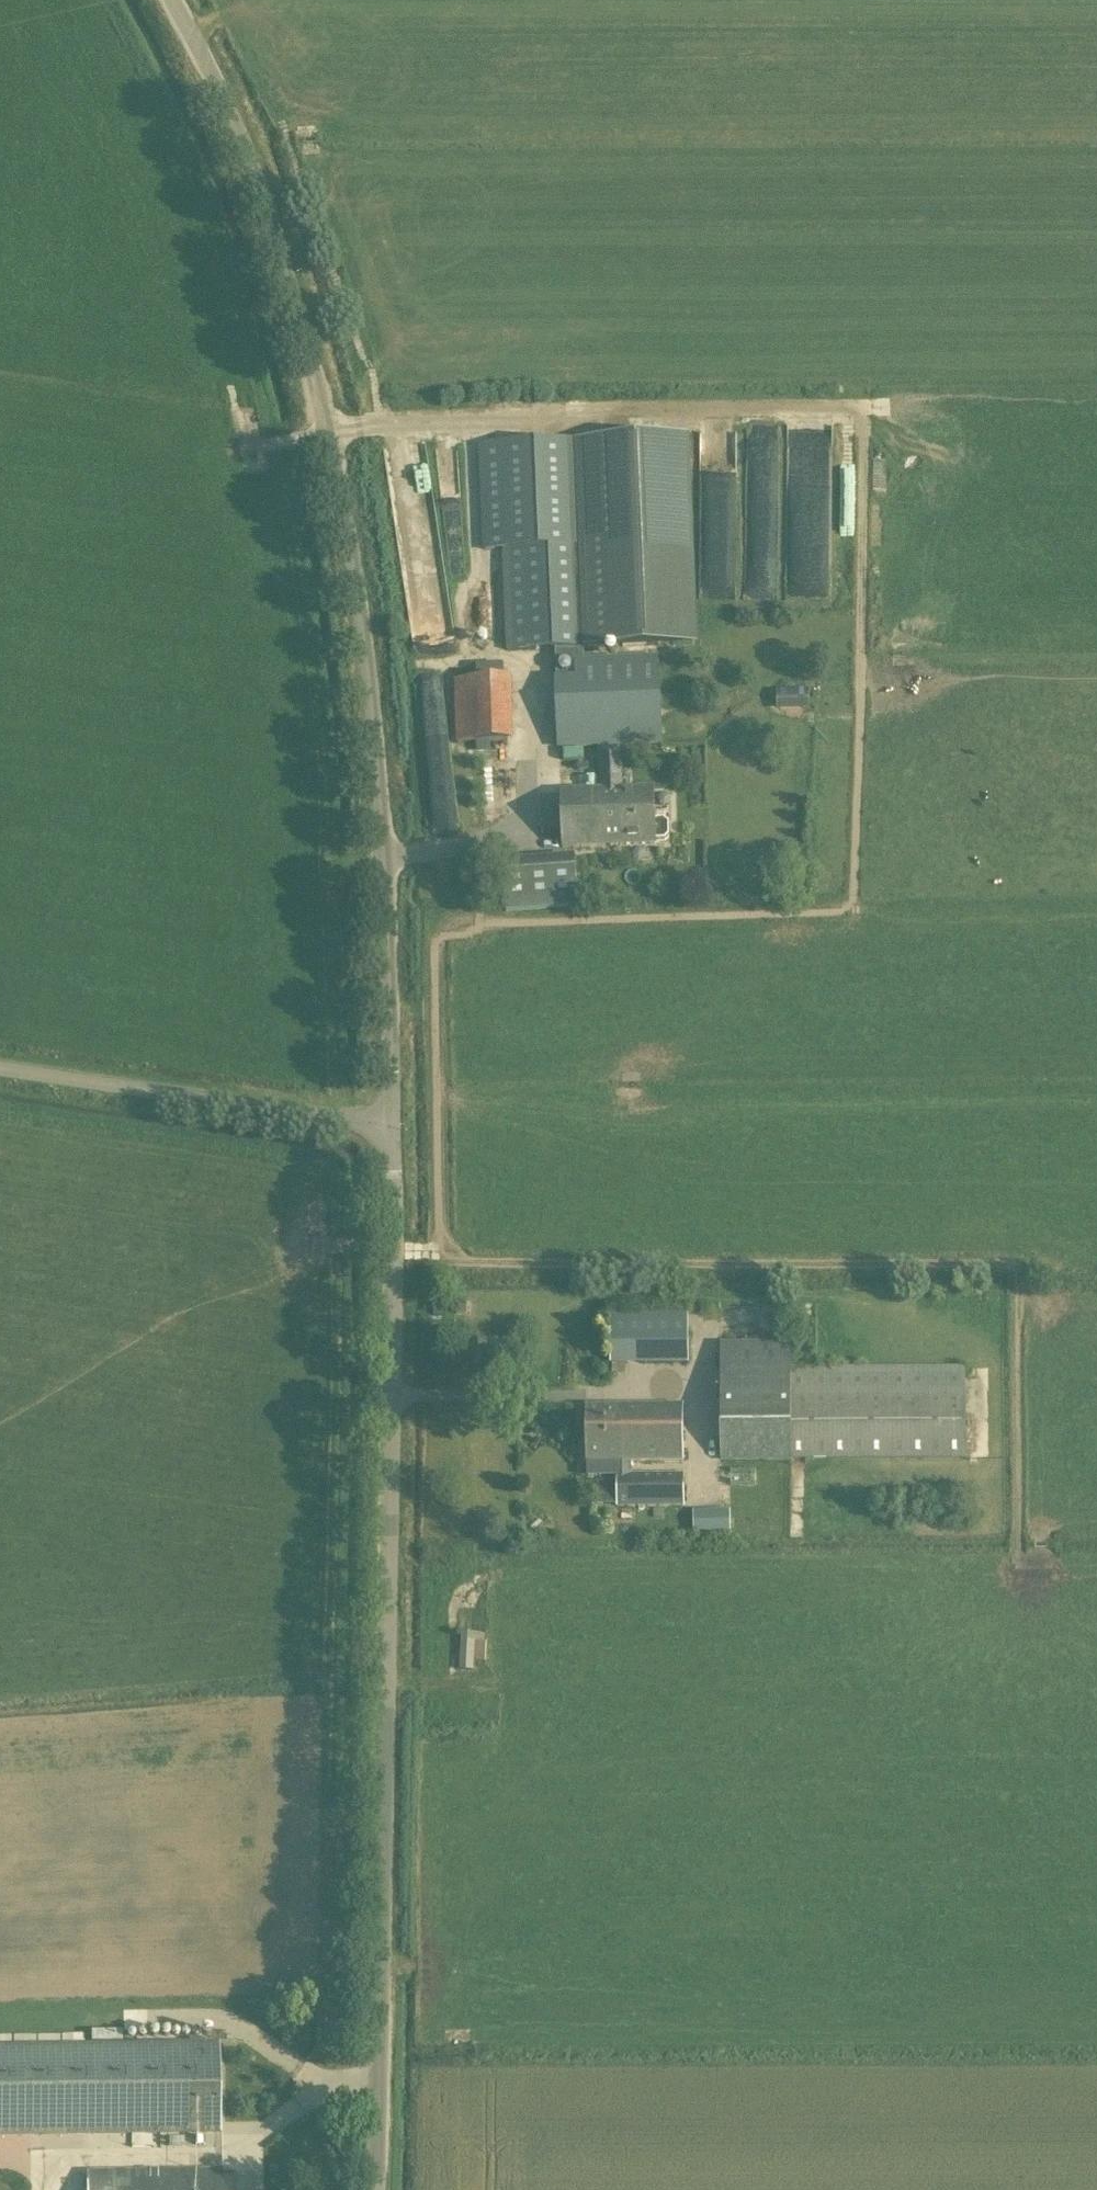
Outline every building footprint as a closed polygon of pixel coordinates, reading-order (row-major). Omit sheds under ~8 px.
[(583,647),(698,643),(696,608),(689,436),(590,441),(481,445),(483,497),(485,550),(506,549),(509,649),(556,648),(583,647)] [(598,744),(621,743),(660,742),(662,742),(658,659),(583,662),(583,649),(583,647),(556,648),(560,745),(560,746),(598,744)] [(503,664),(476,666),(477,680),(454,681),(457,744),(513,741),(510,679),(504,679),(503,664)] [(777,711),(809,709),(808,690),(776,691),(777,711)] [(426,759),(441,758),(439,726),(425,727),(426,759)] [(623,791),(621,743),(598,744),(600,792),(562,793),(564,847),(665,843),(669,838),(668,826),(664,821),(655,822),(653,789),(623,791)] [(575,859),(503,859),(503,906),(575,906),(575,859)] [(455,1303),(455,1313),(466,1314),(466,1303),(455,1303)] [(610,1365),(688,1364),(688,1308),(610,1309),(610,1365)] [(791,1344),(721,1345),(721,1460),(966,1459),(965,1368),(791,1368),(791,1344)] [(586,1408),(586,1464),(588,1464),(588,1475),(606,1475),(606,1463),(617,1463),(617,1507),(684,1507),(684,1475),(631,1476),(631,1463),(683,1463),(683,1408),(586,1408)] [(485,1662),(486,1643),(475,1643),(475,1634),(461,1634),(459,1671),(473,1671),(473,1662),(485,1662)] [(219,2131),(218,2044),(125,2045),(0,2047),(0,2134),(219,2131)] [(87,2173),(87,2189),(221,2189),(221,2172),(87,2173)]
